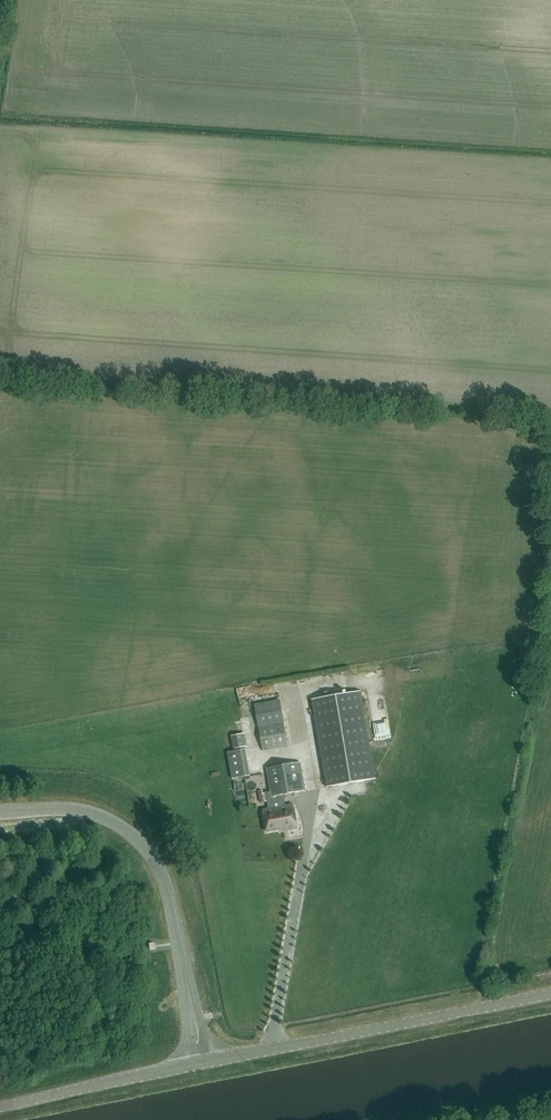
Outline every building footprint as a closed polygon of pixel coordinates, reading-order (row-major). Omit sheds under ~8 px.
[(376,780),(361,692),(312,700),(327,788),(376,780)] [(259,727),(263,751),(288,747),(284,723),(280,701),(255,705),(259,727)] [(244,735),(231,737),(233,750),(246,748),(244,735)] [(250,777),(245,750),(228,753),(232,780),(250,777)] [(268,802),(269,810),(285,807),(284,796),(306,792),(301,763),(267,769),(271,792),(263,794),(262,792),(259,792),(261,804),(268,802)] [(285,807),(269,810),(263,811),(267,833),(280,830),(281,832),(297,830),(293,805),(285,807)]
